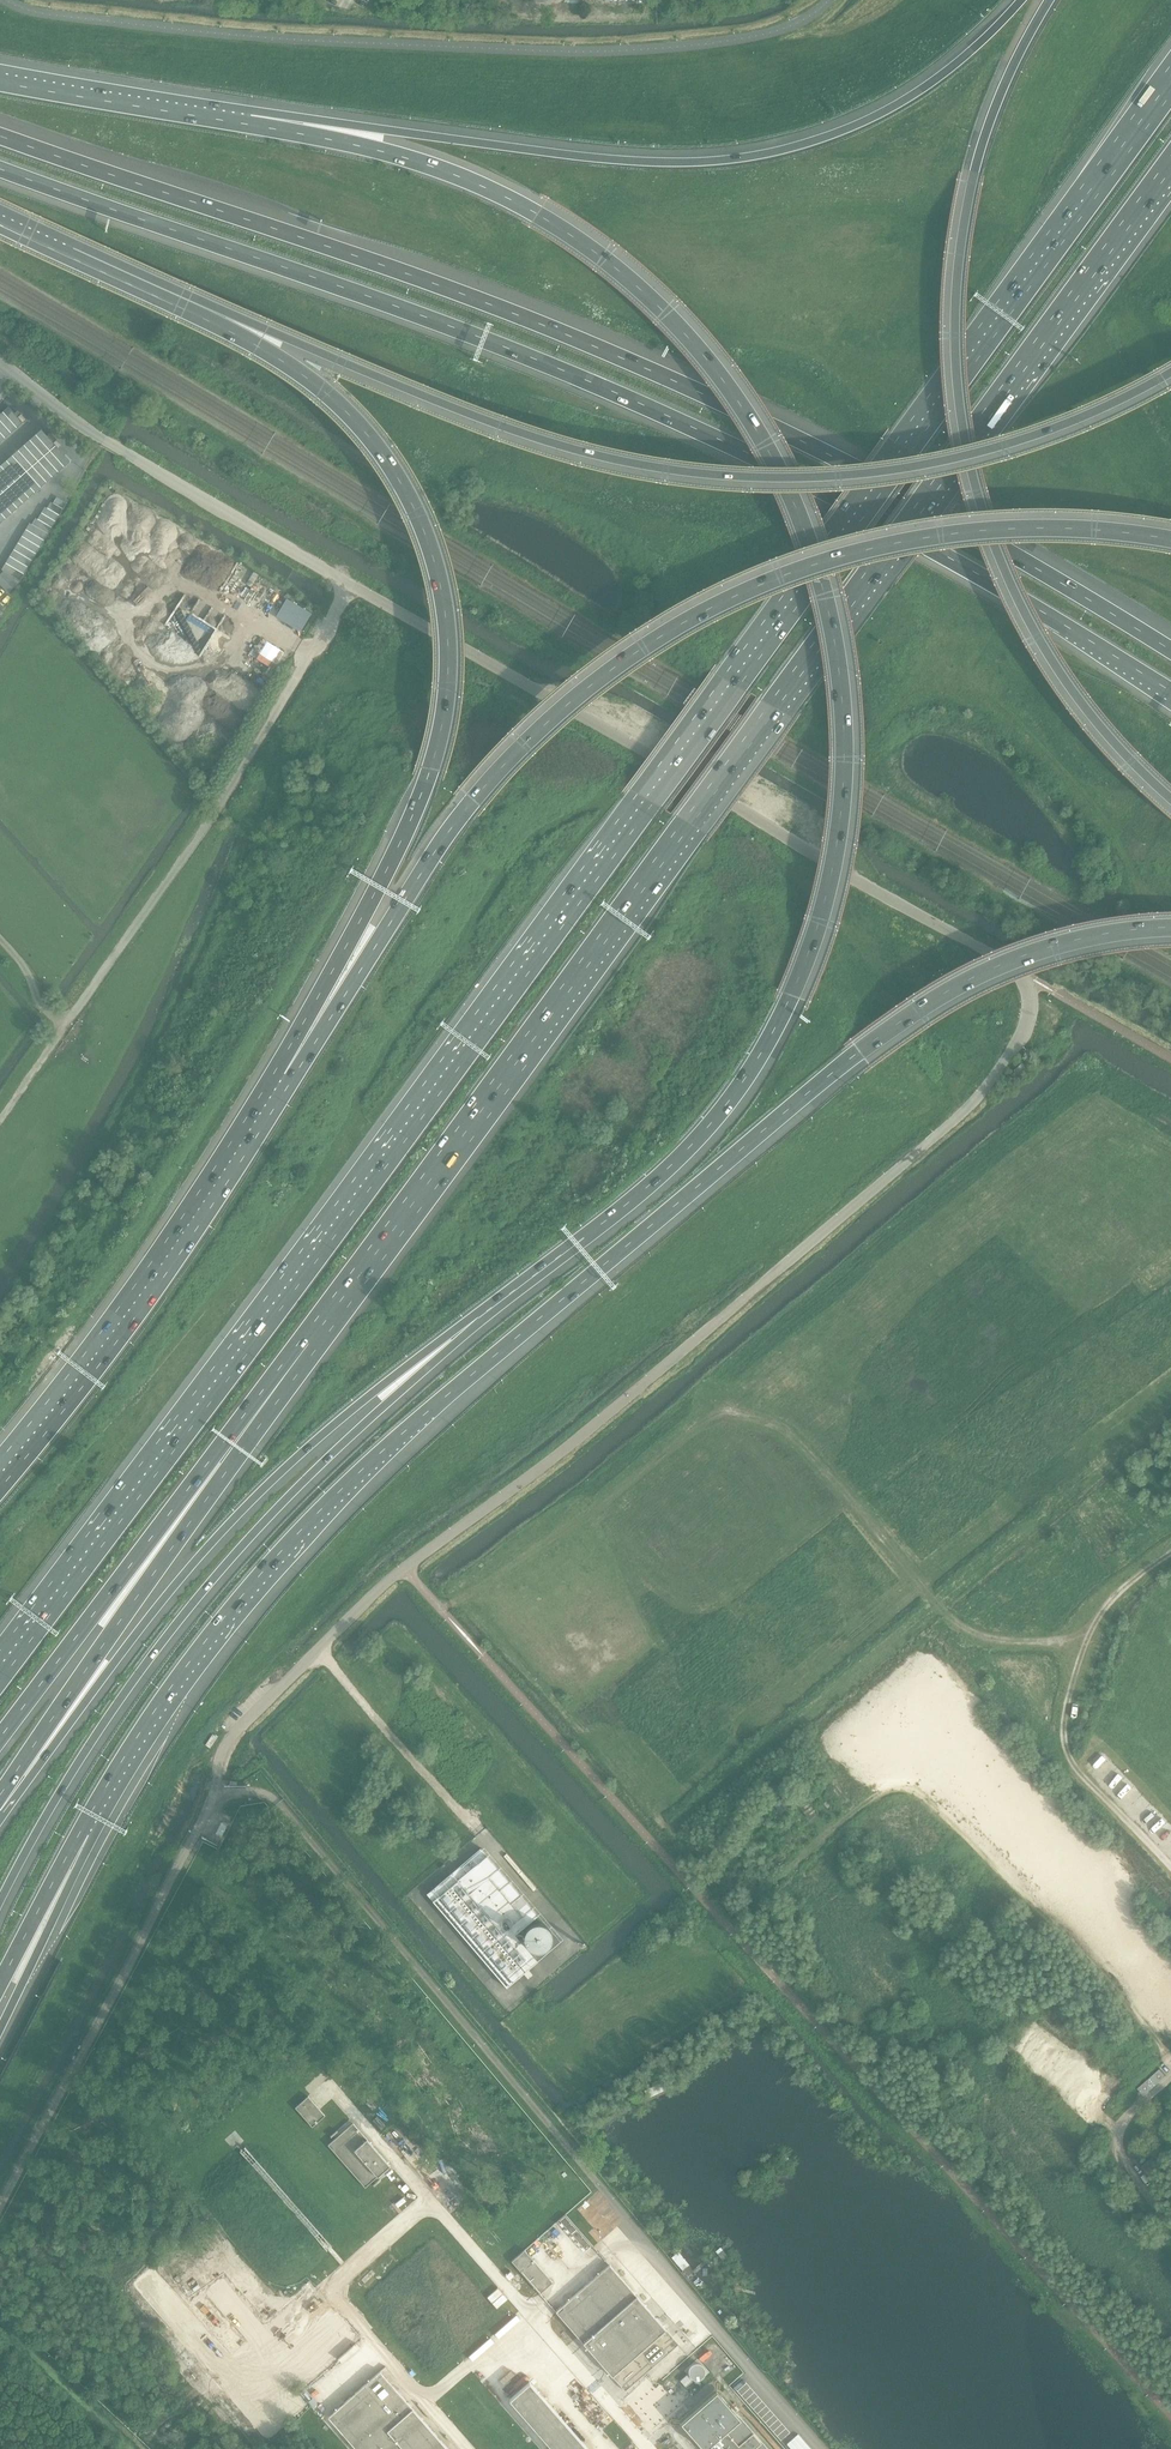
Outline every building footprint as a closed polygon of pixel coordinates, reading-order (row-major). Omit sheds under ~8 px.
[(0,414),(0,443),(21,424),(26,420),(21,414),(18,417),(9,406),(7,408),(0,414)] [(0,466),(0,523),(70,461),(58,448),(62,445),(57,440),(53,443),(41,429),(0,466)] [(56,497),(52,503),(63,509),(67,503),(56,497)] [(50,502),(47,508),(59,515),(63,509),(52,503),(50,502)] [(45,507),(41,513),(55,522),(59,515),(47,508),(45,507)] [(41,513),(37,519),(51,528),(55,522),(41,513)] [(35,518),(31,524),(48,534),(51,528),(37,519),(35,518)] [(29,523),(25,529),(44,541),(48,534),(31,524),(29,523)] [(25,529),(21,536),(40,547),(44,541),(25,529)] [(21,536),(17,543),(36,554),(40,547),(21,536)] [(17,543),(13,549),(32,560),(36,554),(17,543)] [(13,549),(9,556),(28,567),(32,560),(13,549)] [(9,556),(5,563),(23,574),(28,567),(9,556)] [(6,563),(1,570),(20,581),(24,574),(6,563)] [(287,599),(276,616),(284,621),(284,622),(292,627),(293,626),(301,631),(311,614),(287,599)] [(1018,1076),(1027,1068),(1022,1063),(1013,1070),(1018,1076)] [(210,1748),(217,1737),(212,1734),(205,1745),(210,1748)] [(783,1797),(773,1804),(780,1813),(789,1805),(783,1797)] [(515,1935),(538,1915),(480,1848),(426,1894),(507,1988),(537,1961),(515,1935)] [(524,1932),(523,1938),(525,1943),(528,1947),(533,1950),(538,1950),(544,1949),(548,1946),(551,1941),(551,1935),(550,1930),(546,1926),(541,1923),(536,1922),(531,1924),(526,1927),(524,1932)] [(308,2096),(295,2107),(312,2127),(325,2115),(308,2096)] [(328,2145),(365,2187),(390,2165),(353,2123),(328,2145)] [(332,2246),(245,2147),(240,2151),(254,2168),(226,2192),(235,2202),(253,2187),(247,2180),(254,2174),(270,2193),(263,2199),(260,2196),(243,2211),(252,2221),(269,2206),(266,2202),(276,2193),(290,2209),(280,2218),(277,2215),(260,2230),(268,2239),(286,2224),(283,2221),(290,2215),(303,2230),(296,2236),(293,2233),(276,2248),(285,2259),(303,2244),(299,2240),(310,2231),(327,2250),(328,2249),(332,2246)] [(511,2261),(540,2293),(553,2282),(524,2250),(511,2261)] [(609,2264),(555,2311),(625,2391),(644,2374),(679,2344),(609,2264)] [(779,2363),(777,2366),(779,2367),(782,2370),(785,2365),(781,2361),(779,2363)] [(333,2412),(366,2448),(448,2448),(380,2371),(333,2412)] [(544,2399),(529,2381),(509,2399),(552,2448),(588,2448),(544,2399)] [(704,2448),(767,2448),(716,2391),(680,2422),(704,2448)] [(487,2447),(489,2448),(527,2448),(509,2428),(487,2447)]
